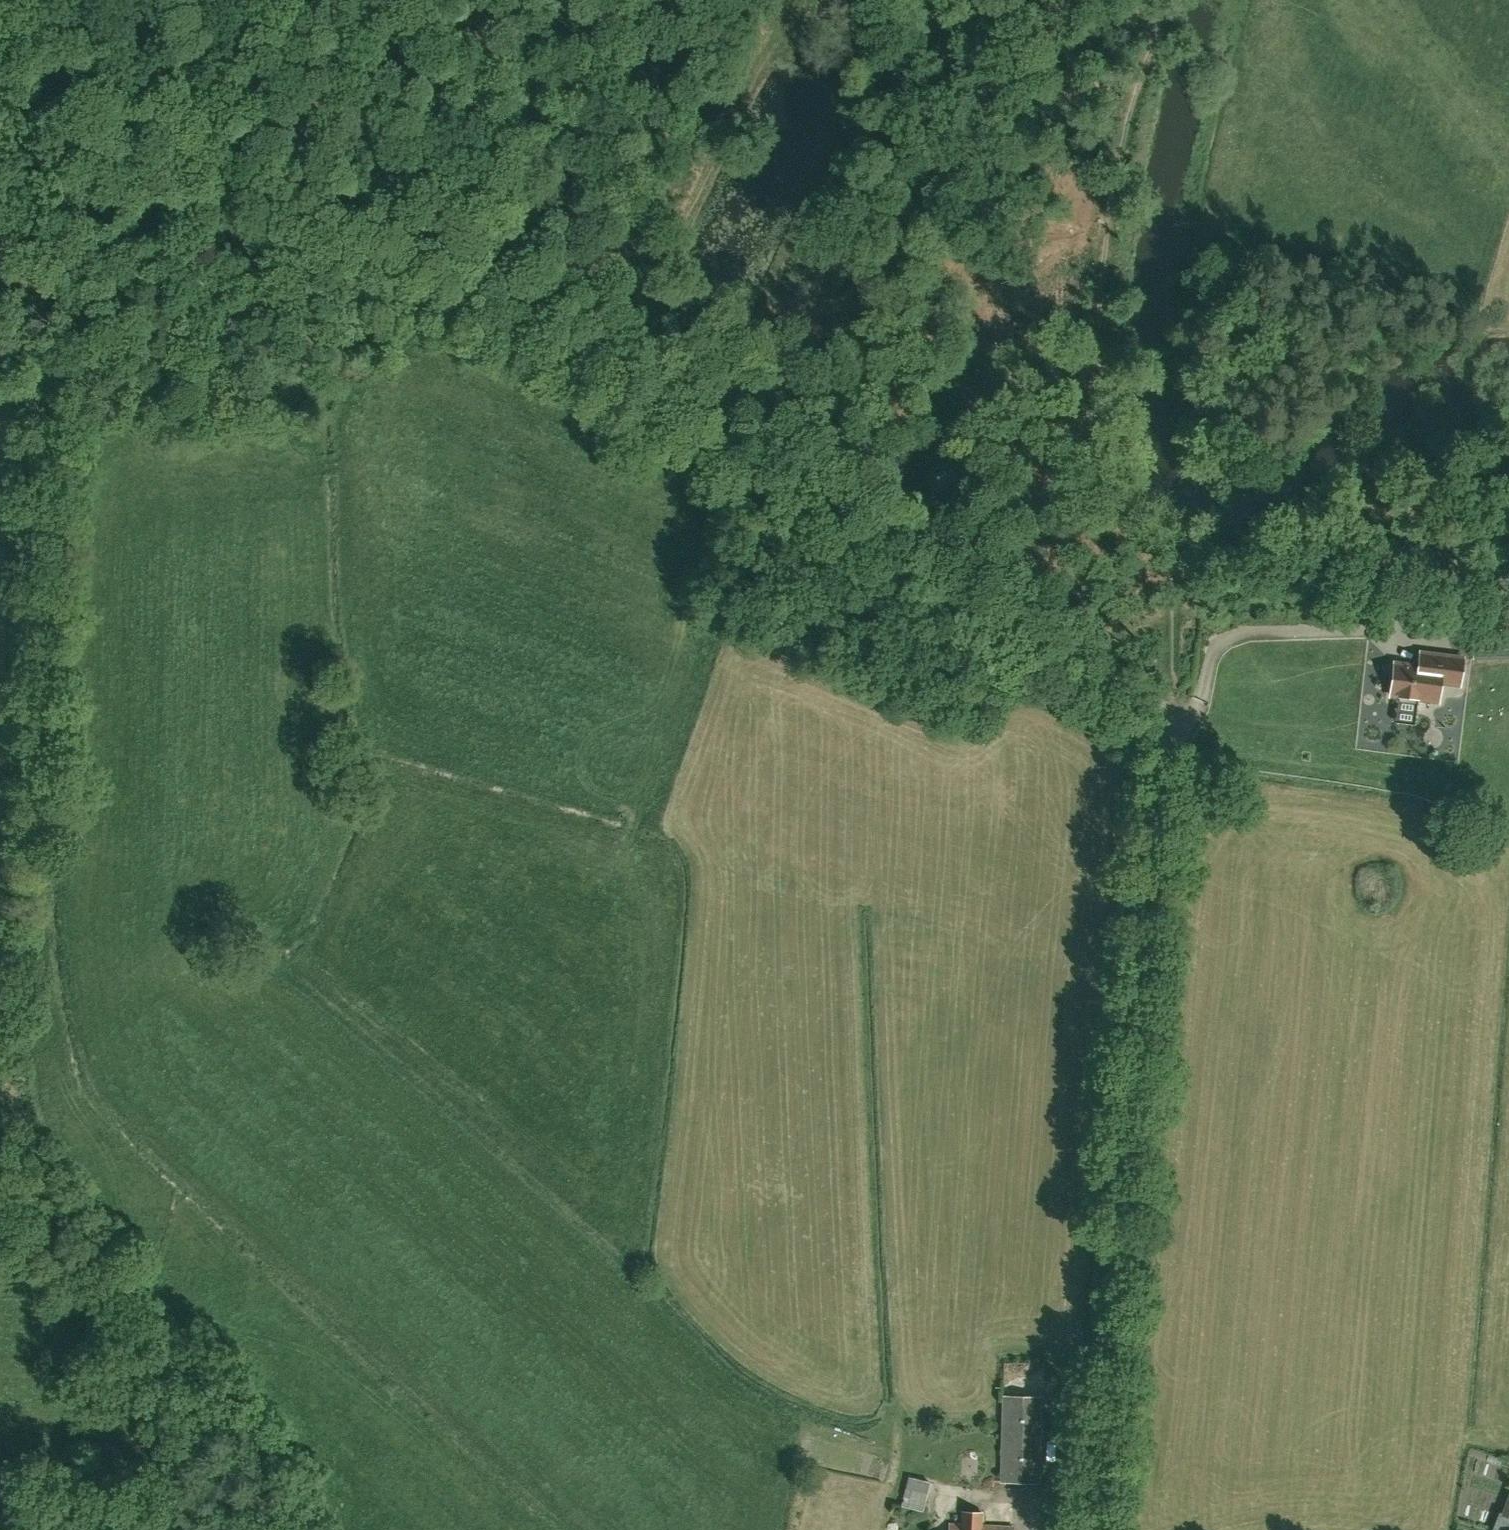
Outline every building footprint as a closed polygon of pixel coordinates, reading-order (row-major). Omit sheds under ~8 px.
[(1392,695),(1438,701),(1440,683),(1459,685),(1463,658),(1422,652),(1420,667),(1396,664),(1392,695)] [(1018,1369),(1020,1385),(1040,1382),(1037,1366),(1018,1369)] [(1003,1396),(1001,1482),(1040,1483),(1042,1397),(1003,1396)] [(909,1477),(901,1506),(923,1511),(931,1483),(909,1477)] [(950,1529),(1014,1529),(1014,1528),(982,1527),(983,1512),(963,1511),(962,1526),(950,1525),(950,1529)]
